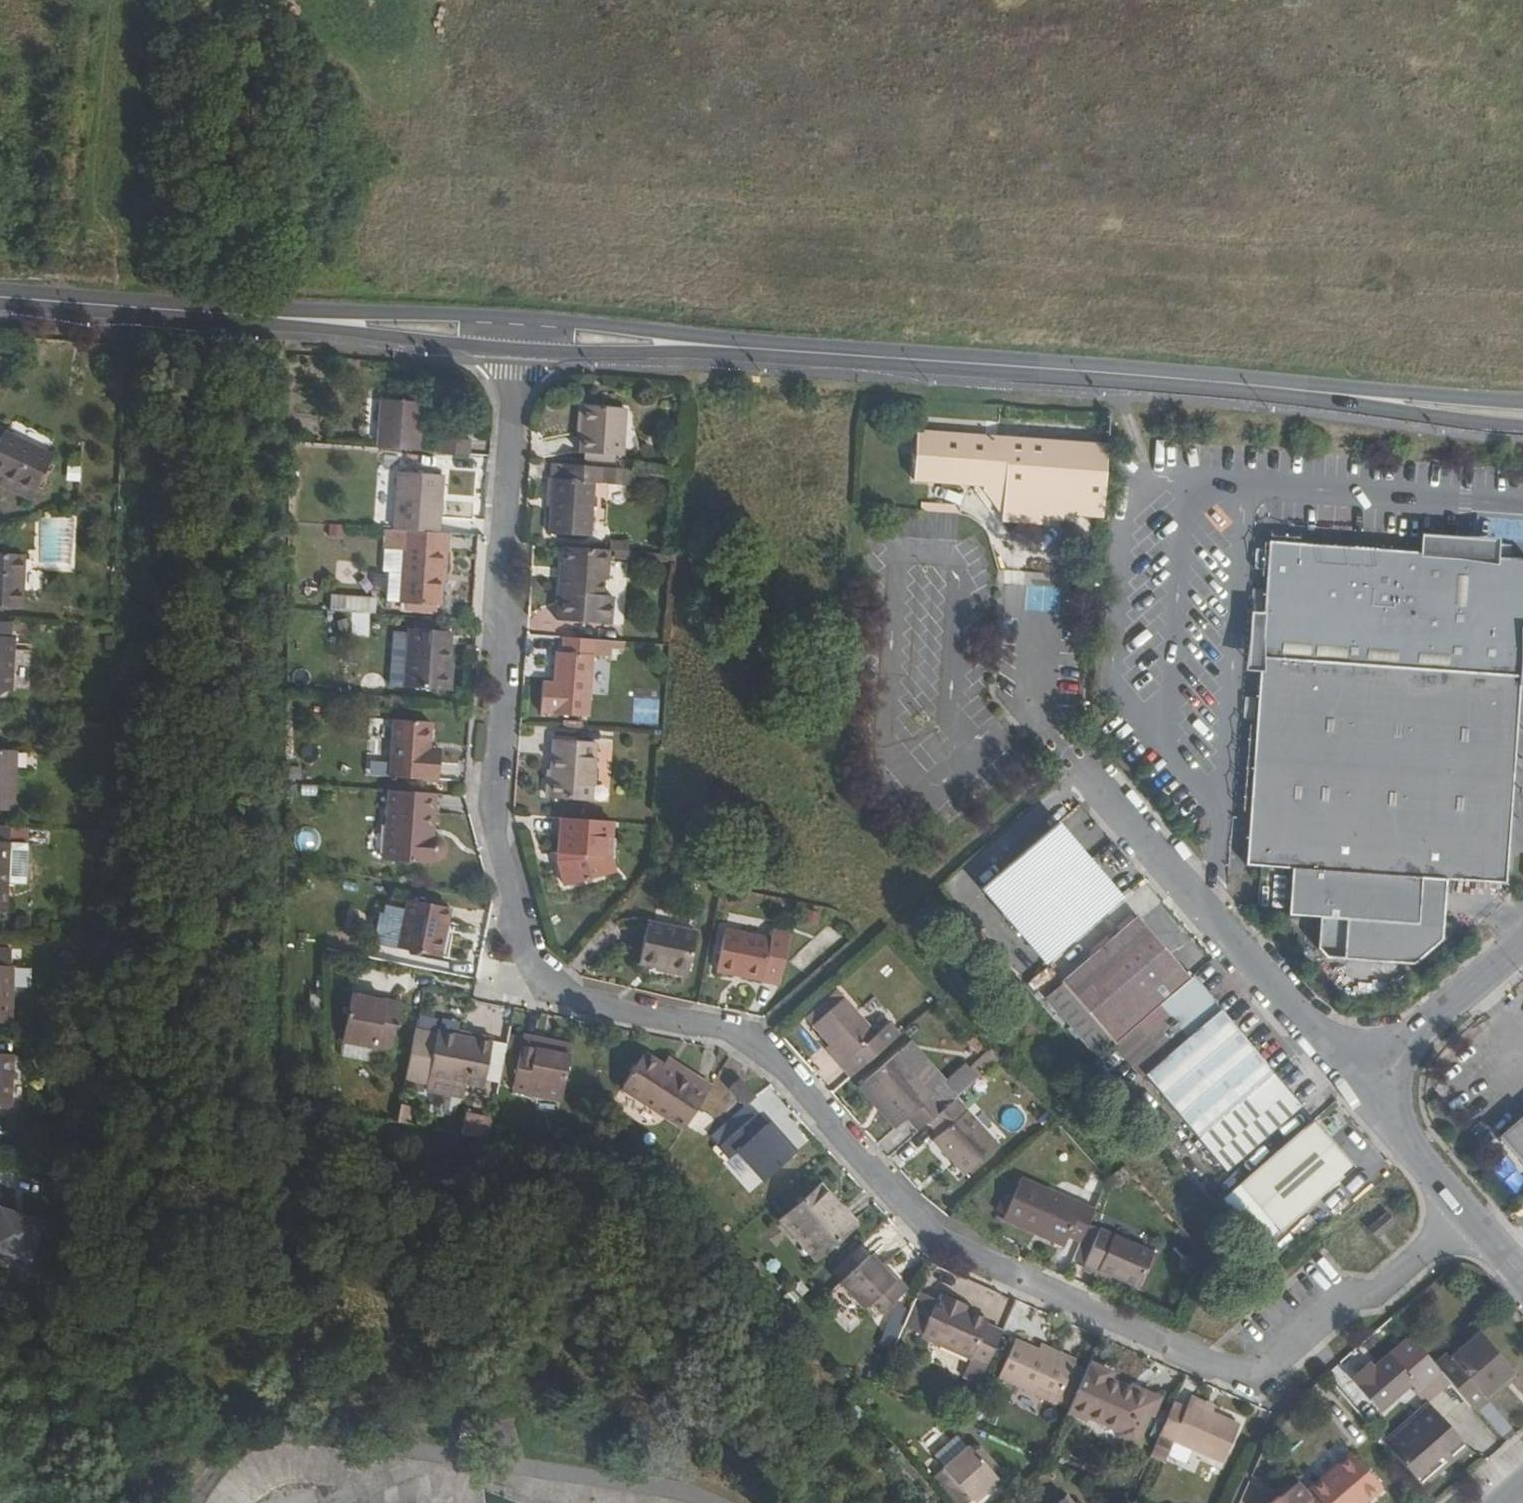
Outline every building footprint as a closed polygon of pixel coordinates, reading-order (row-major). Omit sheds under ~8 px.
[(374,382),(370,429),(413,432),(417,385),(374,382)] [(580,419),(582,391),(576,391),(574,418),(580,419)] [(619,441),(623,394),(582,391),(580,419),(579,438),(619,441)] [(1107,433),(916,416),(912,466),(982,472),(982,476),(998,505),(1001,505),(1001,514),(1046,518),(1047,507),(1047,501),(1060,502),(1060,508),(1102,512),(1107,433)] [(434,418),(433,434),(465,437),(466,421),(434,418)] [(0,424),(0,467),(32,483),(52,445),(2,419),(0,424)] [(395,446),(394,455),(432,458),(430,486),(437,486),(440,450),(395,446)] [(629,453),(548,447),(544,518),(585,521),(586,506),(589,466),(603,467),(628,468),(629,453)] [(394,455),(389,513),(392,513),(434,516),(437,486),(430,486),(432,458),(394,455)] [(589,466),(586,506),(600,507),(603,467),(589,466)] [(955,499),(886,495),(885,522),(953,526),(955,499)] [(390,534),(392,513),(389,513),(386,512),(383,556),(389,557),(386,584),(395,585),(399,535),(390,534)] [(434,516),(392,513),(390,534),(399,535),(395,585),(396,585),(417,587),(416,593),(426,594),(427,587),(433,588),(435,557),(441,558),(444,517),(434,516)] [(604,535),(561,532),(558,561),(553,561),(549,609),(594,612),(598,564),(602,564),(604,535)] [(1269,532),(1244,856),(1289,859),(1286,906),(1317,909),(1315,939),(1323,948),(1405,953),(1437,933),(1442,872),(1501,876),(1522,583),(1522,552),(1269,532)] [(628,558),(627,541),(610,541),(611,559),(628,558)] [(19,546),(0,546),(0,600),(16,600),(19,546)] [(1058,610),(1059,574),(1027,573),(1026,610),(1058,610)] [(326,579),(325,592),(361,595),(363,582),(326,579)] [(363,582),(361,595),(371,596),(372,583),(363,582)] [(417,587),(396,585),(395,591),(416,593),(417,587)] [(328,611),(375,614),(376,597),(329,595),(328,611)] [(348,625),(370,627),(371,614),(350,612),(348,625)] [(441,673),(446,616),(406,612),(400,669),(441,673)] [(0,615),(0,680),(5,681),(8,627),(10,627),(11,615),(0,615)] [(541,666),(537,698),(585,702),(593,624),(568,622),(567,638),(564,668),(556,667),(541,666)] [(559,637),(556,667),(564,668),(567,638),(559,637)] [(424,731),(427,706),(391,703),(387,761),(435,765),(436,747),(423,746),(424,731)] [(592,728),(551,725),(546,783),(587,787),(592,728)] [(423,746),(436,747),(437,732),(424,731),(423,746)] [(10,743),(0,743),(0,802),(8,802),(10,743)] [(427,778),(382,775),(378,843),(423,848),(423,844),(426,843),(430,842),(433,840),(435,839),(437,837),(438,834),(438,831),(437,829),(436,827),(434,824),(432,822),(429,821),(425,820),(426,797),(427,778)] [(435,779),(427,778),(426,797),(433,798),(435,779)] [(608,808),(555,804),(552,840),(556,842),(556,848),(551,850),(558,877),(602,863),(598,845),(600,826),(607,827),(608,808)] [(976,876),(1041,954),(1127,881),(1124,878),(1115,885),(1052,812),(976,876)] [(605,844),(607,827),(600,826),(598,845),(602,863),(608,861),(605,844)] [(383,892),(374,930),(435,943),(445,894),(404,886),(402,896),(383,892)] [(1106,1030),(1109,1035),(1186,970),(1135,908),(1041,986),(1089,1044),(1106,1030)] [(688,920),(641,910),(633,951),(680,962),(688,920)] [(783,932),(720,919),(712,960),(775,973),(783,932)] [(10,958),(0,958),(0,1016),(6,1016),(10,958)] [(345,985),(337,1029),(386,1039),(395,994),(345,985)] [(835,1051),(848,1067),(881,1039),(836,988),(805,1016),(821,1035),(835,1051)] [(1214,1002),(1140,1066),(1219,1161),(1294,1099),(1214,1002)] [(431,1022),(424,1065),(477,1075),(486,1028),(468,1025),(468,1029),(431,1022)] [(505,1069),(503,1080),(552,1089),(560,1045),(526,1039),(528,1026),(514,1023),(514,1024),(511,1042),(502,1040),(497,1067),(505,1069)] [(505,1023),(502,1040),(511,1042),(514,1024),(505,1023)] [(562,1032),(528,1026),(526,1039),(560,1045),(562,1032)] [(835,1051),(821,1035),(816,1039),(830,1056),(835,1051)] [(615,1077),(678,1116),(704,1076),(673,1056),(668,1063),(658,1056),(638,1043),(615,1077)] [(7,1102),(10,1046),(0,1045),(0,1102),(7,1102)] [(928,1088),(892,1047),(858,1074),(896,1117),(928,1088)] [(668,1063),(673,1056),(663,1049),(658,1056),(668,1063)] [(729,1084),(740,1096),(749,1087),(739,1076),(729,1084)] [(949,1091),(922,1115),(932,1125),(927,1130),(958,1167),(990,1139),(949,1091)] [(746,1104),(707,1139),(721,1155),(726,1150),(750,1176),(788,1142),(773,1125),(768,1129),(757,1116),(746,1104)] [(485,1111),(459,1105),(455,1125),(481,1130),(485,1111)] [(1494,1133),(1522,1167),(1522,1108),(1494,1133)] [(768,1129),(773,1125),(761,1112),(757,1116),(768,1129)] [(1306,1113),(1231,1178),(1269,1222),(1271,1225),(1347,1159),(1306,1113)] [(1075,1231),(1087,1202),(1014,1169),(996,1213),(1027,1226),(1030,1219),(1060,1232),(1062,1226),(1075,1231)] [(844,1216),(811,1177),(774,1208),(807,1247),(844,1216)] [(1269,1222),(1231,1178),(1211,1195),(1249,1239),(1269,1222)] [(0,1209),(0,1250),(25,1258),(37,1221),(0,1209)] [(1377,1209),(1361,1222),(1369,1231),(1385,1218),(1377,1209)] [(1030,1219),(1027,1226),(1057,1239),(1060,1232),(1030,1219)] [(1147,1245),(1109,1228),(1093,1262),(1132,1279),(1147,1245)] [(885,1265),(862,1239),(831,1265),(858,1295),(863,1290),(873,1301),(901,1277),(888,1262),(885,1265)] [(911,1281),(895,1316),(979,1354),(995,1319),(980,1312),(982,1307),(956,1295),(957,1291),(938,1282),(935,1288),(932,1287),(930,1290),(911,1281)] [(1471,1323),(1442,1349),(1444,1352),(1474,1326),(1471,1323)] [(1442,1349),(1429,1360),(1434,1367),(1469,1408),(1483,1397),(1479,1392),(1490,1382),(1508,1367),(1474,1326),(1444,1352),(1442,1349)] [(1009,1329),(992,1368),(1050,1394),(1055,1383),(1068,1353),(1070,1348),(1057,1342),(1054,1349),(1030,1338),(1009,1329)] [(1054,1349),(1057,1342),(1033,1332),(1030,1338),(1054,1349)] [(1429,1360),(1408,1335),(1385,1354),(1412,1385),(1434,1367),(1429,1360)] [(1076,1357),(1068,1353),(1055,1383),(1064,1386),(1076,1357)] [(1104,1365),(1083,1356),(1063,1400),(1080,1407),(1117,1424),(1119,1420),(1132,1425),(1140,1409),(1144,1411),(1153,1392),(1124,1379),(1122,1384),(1100,1374),(1104,1365)] [(1490,1382),(1479,1392),(1483,1397),(1494,1388),(1490,1382)] [(1185,1389),(1182,1395),(1207,1407),(1210,1401),(1185,1389)] [(1180,1401),(1167,1396),(1144,1446),(1159,1453),(1168,1432),(1217,1455),(1234,1419),(1207,1407),(1182,1395),(1180,1401)] [(1080,1407),(1063,1400),(1059,1408),(1076,1415),(1080,1407)] [(1490,1403),(1479,1413),(1501,1438),(1512,1428),(1490,1403)] [(1425,1404),(1379,1443),(1409,1479),(1436,1456),(1433,1454),(1453,1437),(1425,1404)] [(1132,1425),(1119,1420),(1117,1424),(1114,1431),(1127,1437),(1132,1425)] [(940,1459),(927,1470),(955,1502),(970,1490),(980,1481),(993,1470),(965,1437),(963,1439),(953,1427),(929,1447),(940,1459)] [(1436,1456),(1409,1479),(1415,1486),(1461,1447),(1453,1437),(1433,1454),(1436,1456)] [(1298,1486),(1313,1502),(1347,1502),(1373,1481),(1345,1449),(1343,1450),(1341,1448),(1298,1486)] [(1290,1476),(1269,1494),(1266,1491),(1254,1501),(1255,1502),(1313,1502),(1298,1486),(1290,1476)] [(980,1481),(970,1490),(972,1493),(983,1483),(980,1481)] [(1056,1493),(1045,1502),(1065,1502),(1056,1493)]
